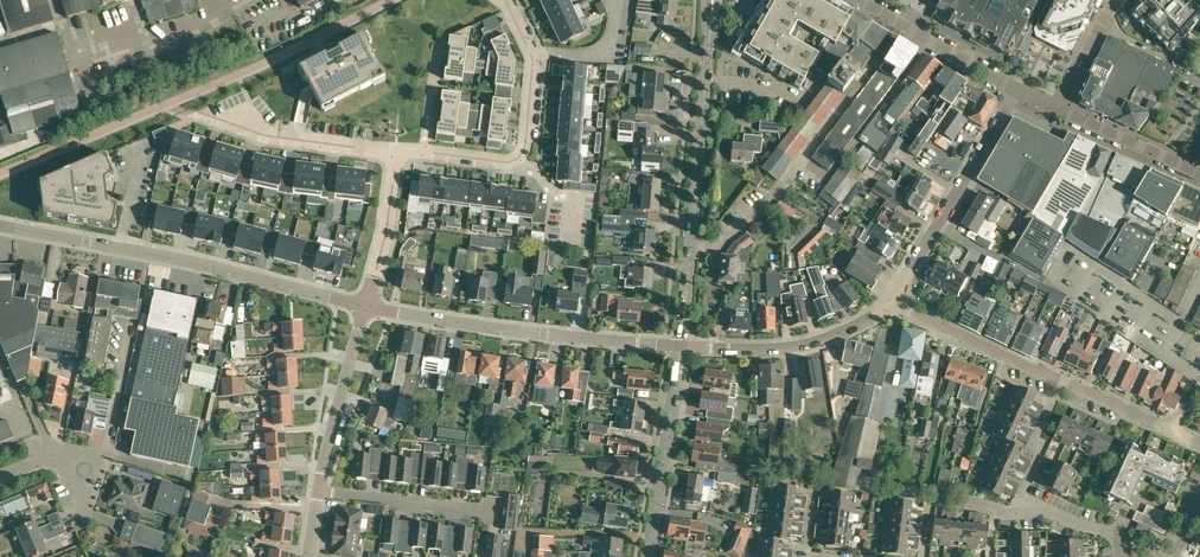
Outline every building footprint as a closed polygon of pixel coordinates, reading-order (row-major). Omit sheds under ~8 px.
[(6,34),(7,35),(53,21),(46,0),(0,0),(0,36),(6,34)] [(103,6),(102,0),(61,0),(66,17),(103,6)] [(143,7),(144,9),(145,9),(150,23),(198,8),(197,4),(199,3),(198,0),(141,0),(143,7)] [(571,7),(568,0),(552,0),(542,5),(548,17),(571,7)] [(676,3),(661,1),(647,0),(647,6),(654,7),(654,8),(660,8),(659,24),(669,25),(669,17),(675,18),(676,3)] [(812,0),(768,0),(761,13),(794,32),(812,0)] [(794,32),(771,72),(800,89),(809,72),(812,74),(816,68),(829,46),(838,51),(845,37),(842,34),(853,15),(852,15),(828,0),(812,0),(794,32)] [(1010,57),(1014,49),(1018,51),(1031,24),(1034,18),(1030,16),(1038,0),(940,0),(939,2),(932,17),(1010,56),(1010,57)] [(1088,21),(1048,0),(1037,22),(1035,26),(1055,36),(1058,35),(1064,37),(1079,33),(1081,28),(1085,26),(1088,21)] [(1048,0),(1088,21),(1099,0),(1048,0)] [(1132,15),(1137,20),(1144,26),(1146,29),(1148,27),(1153,31),(1159,37),(1157,39),(1166,46),(1172,52),(1176,47),(1182,41),(1183,40),(1183,41),(1187,37),(1188,36),(1192,31),(1193,30),(1194,30),(1195,28),(1199,24),(1199,23),(1199,11),(1199,10),(1192,3),(1191,2),(1189,4),(1184,0),(1144,0),(1142,3),(1132,15)] [(595,5),(598,11),(604,8),(601,2),(595,5)] [(583,19),(589,16),(583,4),(577,7),(583,19)] [(554,30),(577,20),(571,7),(548,17),(554,30)] [(604,8),(598,11),(600,16),(606,13),(604,8)] [(854,12),(852,15),(853,15),(842,34),(845,37),(838,51),(829,46),(816,68),(831,77),(856,45),(872,23),(854,12)] [(794,32),(761,13),(738,53),(771,72),(794,32)] [(583,33),(577,20),(554,30),(561,44),(583,33)] [(856,45),(831,77),(832,77),(761,169),(776,180),(888,34),(889,33),(872,23),(856,45)] [(467,47),(470,27),(450,36),(448,47),(449,47),(448,58),(476,62),(477,49),(467,47)] [(638,57),(646,58),(646,63),(667,64),(668,60),(671,60),(674,33),(649,30),(647,44),(639,43),(638,57)] [(494,41),(490,31),(483,34),(488,44),(490,43),(494,41)] [(1,95),(23,88),(69,75),(57,34),(0,51),(0,92),(1,95)] [(325,55),(299,68),(299,69),(306,81),(307,81),(311,89),(322,110),(335,104),(334,103),(353,94),(385,78),(374,56),(369,47),(370,46),(364,35),(346,44),(343,46),(338,49),(332,53),(326,56),(325,55)] [(510,45),(505,35),(494,41),(490,43),(494,50),(489,52),(487,63),(515,66),(516,61),(508,45),(510,45)] [(1113,67),(1093,110),(1139,131),(1184,71),(1109,36),(1097,60),(1113,67)] [(828,170),(919,51),(898,38),(883,63),(811,158),(828,170)] [(898,123),(918,98),(931,80),(941,67),(924,56),(914,69),(907,78),(908,79),(903,85),(904,85),(902,87),(899,92),(884,112),(880,109),(858,139),(877,153),(898,123)] [(1177,56),(1173,64),(1185,70),(1189,62),(1177,56)] [(481,63),(476,62),(448,58),(446,69),(445,69),(444,79),(462,82),(463,73),(474,75),(475,68),(481,69),(481,63)] [(1113,67),(1097,60),(1082,92),(1085,93),(1082,98),(1084,103),(1089,105),(1087,107),(1093,110),(1113,67)] [(481,63),(481,69),(486,69),(485,76),(496,77),(495,86),(513,88),(515,78),(513,78),(515,66),(487,63),(481,62),(481,63)] [(564,65),(563,79),(584,81),(585,67),(564,65)] [(615,66),(613,83),(618,84),(619,83),(625,69),(625,67),(626,67),(625,67),(615,66)] [(933,108),(955,75),(943,68),(932,85),(939,89),(933,98),(931,97),(928,103),(921,98),(911,113),(917,117),(921,111),(928,116),(933,108)] [(626,74),(625,84),(630,85),(628,98),(639,99),(638,107),(637,115),(656,117),(656,113),(666,114),(666,110),(667,101),(668,101),(669,92),(666,91),(667,77),(645,75),(626,74)] [(1,95),(7,113),(18,110),(25,133),(26,132),(81,115),(69,75),(23,88),(1,95)] [(933,108),(940,112),(932,122),(929,120),(908,152),(917,157),(936,129),(935,129),(950,108),(968,83),(967,82),(955,75),(933,108)] [(561,92),(583,94),(584,81),(563,79),(561,92)] [(968,83),(950,108),(967,120),(969,117),(983,126),(991,113),(997,103),(995,97),(984,91),(983,91),(968,83)] [(560,104),(581,106),(583,94),(561,92),(560,104)] [(442,103),(440,113),(474,118),(475,112),(469,111),(470,105),(459,103),(461,95),(442,93),(441,103),(442,103)] [(493,99),(492,107),(481,105),(481,112),(475,111),(475,112),(474,118),(507,122),(509,111),(510,111),(511,101),(493,99)] [(580,119),(581,106),(560,104),(559,117),(580,119)] [(587,106),(587,119),(596,120),(596,106),(587,106)] [(967,120),(950,108),(935,129),(936,129),(954,141),(967,120)] [(28,140),(27,136),(26,132),(25,133),(18,110),(6,113),(10,126),(0,129),(0,149),(28,140)] [(440,113),(439,124),(438,124),(436,134),(455,137),(456,128),(466,130),(472,130),(473,124),(474,118),(440,113)] [(635,114),(622,113),(621,121),(634,122),(635,114)] [(1031,214),(1079,137),(1070,134),(1065,143),(1016,116),(992,159),(1022,177),(1010,198),(1024,207),(1023,209),(1031,214)] [(579,132),(580,119),(559,117),(558,130),(579,132)] [(507,122),(474,118),(473,124),(472,130),(488,133),(487,141),(506,143),(507,133),(506,133),(507,122)] [(768,118),(767,123),(760,122),(759,131),(778,133),(779,124),(773,123),(773,119),(768,118)] [(619,122),(618,132),(633,133),(634,124),(619,122)] [(152,133),(152,134),(155,140),(168,134),(165,127),(152,133)] [(578,144),(579,132),(558,130),(557,143),(578,144)] [(181,167),(184,156),(191,136),(177,132),(171,152),(167,151),(163,161),(168,162),(181,167)] [(662,164),(663,150),(653,150),(653,132),(639,132),(639,156),(642,156),(642,163),(662,164)] [(892,134),(885,143),(881,148),(894,156),(903,140),(892,134)] [(194,170),(202,173),(206,159),(199,157),(205,140),(194,136),(191,135),(190,138),(183,161),(192,164),(196,165),(194,170)] [(761,153),(762,136),(744,135),(743,144),(732,143),(731,161),(752,163),(752,152),(761,153)] [(1079,137),(1031,214),(1033,216),(1035,217),(1034,218),(1066,239),(1066,237),(1067,238),(1099,185),(1089,180),(1092,175),(1100,178),(1112,152),(1079,137),(1079,138),(1079,137)] [(577,156),(578,144),(557,143),(556,155),(580,157),(577,156)] [(206,159),(202,173),(209,175),(211,170),(223,173),(231,148),(217,144),(213,161),(206,159)] [(231,148),(223,173),(236,178),(235,182),(242,185),(246,171),(239,169),(245,152),(231,148)] [(894,156),(881,148),(868,165),(876,171),(882,162),(888,165),(894,156)] [(42,199),(42,203),(43,207),(45,206),(45,209),(46,213),(43,214),(44,215),(63,219),(68,220),(69,218),(77,220),(76,222),(88,224),(109,228),(112,228),(113,229),(113,228),(114,223),(114,222),(115,217),(116,211),(117,205),(108,203),(107,198),(106,185),(105,180),(114,176),(112,170),(109,165),(107,159),(104,154),(81,164),(70,169),(71,170),(64,174),(63,172),(58,174),(40,183),(40,184),(42,184),(43,188),(43,191),(41,191),(41,195),(42,199)] [(1103,187),(1099,185),(1067,238),(1098,258),(1109,240),(1110,241),(1132,205),(1132,206),(1153,171),(1118,154),(1103,187)] [(579,170),(580,157),(556,155),(556,156),(559,156),(558,168),(579,170)] [(257,156),(253,173),(246,171),(243,185),(251,187),(251,186),(264,188),(270,159),(257,156)] [(281,179),(284,161),(270,159),(264,188),(277,191),(277,192),(285,194),(288,180),(281,179)] [(1022,177),(992,159),(980,179),(1010,198),(1022,177)] [(823,190),(841,202),(847,193),(861,173),(844,161),(823,190)] [(285,194),(294,195),(294,194),(307,195),(311,165),(297,164),(295,181),(288,180),(285,194)] [(327,199),(329,185),(322,184),(325,167),(311,165),(307,195),(320,197),(320,198),(327,199)] [(349,200),(352,170),(338,169),(336,186),(329,185),(327,199),(327,201),(335,202),(335,199),(349,200)] [(558,169),(557,182),(566,183),(566,190),(580,191),(582,171),(558,169)] [(907,189),(924,200),(932,187),(915,177),(903,170),(899,177),(911,184),(907,189)] [(366,172),(352,171),(349,196),(362,198),(362,204),(369,205),(371,190),(364,189),(366,172)] [(1132,205),(1110,241),(1106,248),(1139,266),(1133,278),(1156,239),(1165,225),(1187,186),(1153,171),(1132,206),(1132,205)] [(757,188),(762,180),(756,175),(750,183),(757,188)] [(643,195),(659,197),(660,182),(645,180),(645,181),(631,176),(629,181),(644,187),(643,195)] [(421,178),(418,199),(431,201),(434,180),(421,178)] [(434,180),(431,201),(444,202),(446,181),(434,180)] [(446,181),(444,202),(457,204),(459,183),(446,181)] [(924,200),(907,189),(896,183),(893,189),(879,181),(872,192),(886,200),(892,203),(895,197),(897,199),(896,201),(917,213),(920,208),(921,209),(923,208),(926,204),(925,202),(924,201),(924,200)] [(459,183),(457,204),(470,205),(472,184),(459,183)] [(472,184),(470,205),(482,207),(485,186),(472,184)] [(485,186),(482,207),(495,209),(497,188),(485,186)] [(1187,186),(1165,225),(1156,239),(1176,248),(1178,244),(1190,250),(1190,251),(1199,231),(1199,192),(1187,186)] [(497,188),(495,209),(507,210),(507,213),(508,213),(510,189),(497,188)] [(510,189),(508,213),(520,214),(523,193),(511,192),(511,189),(510,189)] [(842,203),(841,202),(823,190),(819,196),(833,206),(828,214),(833,217),(842,203)] [(536,195),(523,194),(520,217),(532,219),(531,223),(544,224),(547,204),(535,203),(536,195)] [(981,194),(972,210),(996,224),(1007,204),(990,194),(988,198),(981,194)] [(659,197),(643,195),(642,204),(627,207),(628,210),(621,210),(620,217),(635,218),(635,219),(648,220),(648,211),(658,212),(659,197)] [(886,200),(881,209),(888,213),(886,216),(882,213),(875,224),(893,235),(896,232),(902,236),(911,222),(896,213),(894,216),(893,215),(897,207),(891,204),(892,203),(886,200)] [(796,213),(780,201),(772,211),(783,219),(781,222),(786,226),(796,213)] [(153,230),(166,233),(171,210),(159,207),(160,204),(152,203),(149,217),(156,218),(153,230)] [(166,233),(179,236),(182,224),(189,225),(192,211),(193,209),(172,204),(171,210),(166,233)] [(996,224),(972,210),(963,226),(971,230),(967,237),(989,249),(992,242),(983,237),(988,230),(991,231),(996,224)] [(212,216),(192,211),(189,225),(196,227),(194,239),(207,242),(212,216)] [(207,242),(220,245),(223,232),(230,234),(233,220),(212,216),(207,242)] [(635,218),(620,217),(603,216),(602,225),(603,225),(602,229),(621,231),(620,237),(631,238),(630,253),(642,254),(643,251),(652,252),(654,232),(643,231),(644,228),(634,227),(635,219),(635,218)] [(825,225),(821,229),(832,236),(833,234),(836,236),(837,235),(843,226),(828,217),(824,224),(825,225)] [(1066,239),(1034,218),(1021,238),(1054,258),(1066,239)] [(246,252),(253,226),(233,220),(230,234),(237,236),(234,248),(246,252)] [(868,246),(864,252),(879,261),(883,255),(888,259),(897,244),(894,242),(897,238),(893,236),(893,235),(875,224),(871,222),(866,230),(872,233),(865,244),(868,246)] [(246,252),(260,255),(263,243),(270,245),(274,231),(267,229),(267,226),(254,223),(253,226),(246,252)] [(825,233),(821,229),(797,253),(800,257),(797,256),(799,267),(805,267),(803,255),(825,233)] [(274,259),(287,262),(293,239),(281,236),(282,233),(274,231),(270,245),(277,247),(274,259)] [(722,256),(720,281),(736,283),(742,283),(747,277),(747,274),(744,273),(744,265),(748,265),(749,252),(745,251),(743,250),(753,242),(747,234),(734,244),(727,254),(726,256),(722,256)] [(416,243),(415,242),(411,238),(407,241),(401,250),(399,257),(400,257),(398,268),(405,269),(401,289),(420,293),(423,276),(413,274),(415,265),(412,264),(413,255),(408,254),(409,252),(416,243)] [(469,248),(488,250),(489,241),(470,238),(469,248)] [(305,242),(293,239),(287,262),(300,266),(303,254),(310,256),(314,242),(306,240),(305,242)] [(310,256),(317,257),(314,270),(326,273),(332,250),(321,247),(321,244),(314,242),(310,256)] [(332,250),(326,273),(339,276),(343,264),(350,266),(354,250),(334,244),(332,250)] [(561,250),(549,248),(546,266),(552,267),(554,257),(556,256),(560,256),(561,250)] [(464,270),(466,255),(467,250),(458,249),(457,254),(454,269),(464,270)] [(546,252),(533,251),(530,275),(543,276),(546,252)] [(879,261),(864,252),(861,258),(856,256),(846,272),(868,285),(866,288),(871,291),(874,286),(873,283),(881,271),(875,267),(879,261)] [(634,289),(634,288),(651,289),(652,271),(636,269),(636,270),(629,270),(631,258),(613,257),(612,263),(612,265),(621,266),(620,279),(625,280),(624,288),(634,289)] [(988,272),(995,275),(1001,262),(995,259),(994,261),(988,272)] [(982,266),(975,262),(969,276),(976,279),(982,266)] [(958,297),(968,278),(940,263),(935,272),(934,272),(930,272),(928,276),(929,282),(958,297)] [(1005,280),(1005,279),(1011,267),(1002,263),(996,276),(1002,279),(1005,280)] [(1183,265),(1175,281),(1166,300),(1179,307),(1196,271),(1183,265)] [(16,271),(17,268),(14,267),(7,268),(7,266),(0,266),(0,341),(18,383),(27,379),(39,312),(37,306),(39,305),(40,298),(37,297),(37,298),(27,296),(26,301),(13,298),(12,294),(12,291),(16,271)] [(23,272),(16,271),(12,291),(12,294),(13,298),(26,301),(27,296),(37,298),(37,297),(39,286),(40,286),(43,270),(24,266),(23,272)] [(450,297),(453,278),(447,277),(448,268),(441,266),(440,276),(438,276),(435,295),(450,297)] [(807,269),(812,282),(814,288),(814,289),(819,301),(813,303),(819,320),(834,315),(823,286),(825,286),(818,267),(807,269)] [(587,284),(588,272),(575,270),(573,282),(574,282),(572,294),(559,292),(557,310),(576,312),(578,298),(586,299),(588,284),(587,284)] [(495,287),(497,273),(483,271),(482,280),(470,278),(468,288),(471,288),(469,301),(476,302),(476,304),(481,304),(482,303),(485,303),(487,286),(495,287)] [(766,274),(767,294),(757,294),(758,329),(763,329),(763,331),(770,331),(770,329),(774,329),(774,321),(775,321),(774,308),(768,308),(767,298),(781,297),(779,273),(766,274)] [(61,285),(58,301),(66,303),(65,306),(66,306),(81,309),(87,278),(71,275),(69,286),(61,285)] [(533,289),(532,289),(533,279),(509,276),(507,286),(507,287),(504,286),(502,300),(505,301),(505,303),(511,304),(511,306),(520,307),(520,305),(530,306),(533,289)] [(1021,289),(1034,295),(1040,282),(1028,276),(1021,289)] [(1166,300),(1175,281),(1164,276),(1155,295),(1166,300)] [(984,299),(970,329),(981,335),(996,304),(999,303),(1009,281),(1005,279),(1005,280),(1002,279),(996,291),(998,293),(993,303),(984,299)] [(112,311),(111,315),(140,320),(144,296),(139,295),(141,288),(116,283),(117,282),(109,280),(109,282),(100,280),(97,296),(95,308),(112,311)] [(806,299),(808,299),(803,283),(790,285),(793,301),(786,303),(790,326),(808,323),(803,300),(806,299)] [(826,287),(834,310),(841,308),(844,305),(847,309),(852,305),(855,306),(859,303),(858,300),(859,299),(846,283),(839,289),(835,283),(826,287)] [(1049,297),(1053,288),(1041,283),(1037,291),(1049,297)] [(1053,288),(1049,297),(1050,297),(1048,301),(1062,308),(1068,296),(1053,288)] [(190,468),(200,421),(177,416),(178,409),(181,409),(184,394),(177,393),(194,316),(195,313),(198,301),(188,298),(164,293),(154,291),(153,295),(151,306),(152,306),(142,353),(132,399),(125,430),(136,432),(131,456),(160,462),(190,468)] [(729,313),(728,319),(730,319),(729,329),(748,331),(749,315),(747,315),(748,310),(736,310),(736,305),(743,296),(735,291),(720,313),(729,313)] [(970,329),(984,299),(972,293),(958,324),(970,329)] [(1068,296),(1062,308),(1069,311),(1074,300),(1068,297),(1069,296),(1068,296)] [(52,299),(44,298),(43,298),(42,297),(42,298),(40,311),(50,313),(52,299)] [(639,321),(641,304),(633,304),(633,301),(612,299),(612,298),(603,297),(602,311),(611,311),(611,308),(618,308),(618,320),(639,321)] [(222,324),(226,306),(208,302),(205,316),(198,315),(193,341),(212,345),(216,325),(216,323),(222,324)] [(996,341),(1011,310),(999,305),(985,335),(996,341)] [(1192,323),(1199,329),(1199,306),(1192,323)] [(1011,310),(996,341),(1008,346),(1022,316),(1011,310)] [(1022,354),(1037,323),(1025,317),(1011,348),(1022,354)] [(104,367),(107,354),(113,321),(94,318),(88,351),(86,364),(104,367)] [(236,325),(237,341),(244,340),(253,340),(252,323),(244,324),(244,325),(236,325)] [(285,338),(302,337),(301,323),(273,325),(273,331),(284,330),(285,338)] [(1037,323),(1022,354),(1034,359),(1049,328),(1037,323)] [(905,331),(901,330),(898,342),(902,343),(900,354),(912,356),(909,367),(907,367),(904,385),(916,387),(921,358),(927,328),(907,324),(905,331)] [(1053,358),(1054,356),(1057,358),(1069,332),(1062,329),(1057,339),(1050,336),(1043,351),(1046,353),(1045,355),(1047,357),(1051,358),(1053,358)] [(1086,351),(1078,368),(1091,374),(1099,358),(1098,358),(1100,353),(1106,356),(1109,350),(1112,343),(1115,336),(1107,332),(1104,340),(1103,339),(1097,352),(1091,349),(1089,352),(1086,351)] [(77,339),(42,333),(37,356),(72,362),(77,339)] [(396,409),(409,414),(413,400),(414,389),(417,376),(415,375),(423,337),(406,333),(404,342),(399,341),(396,353),(401,354),(401,357),(396,356),(390,385),(401,387),(398,397),(396,409)] [(1089,335),(1086,341),(1090,343),(1089,345),(1092,347),(1096,339),(1089,335)] [(302,337),(285,338),(285,345),(274,346),(274,352),(303,351),(302,337)] [(441,370),(442,360),(446,340),(429,337),(425,357),(423,356),(420,372),(439,375),(437,383),(445,384),(448,371),(441,370)] [(232,358),(240,358),(246,357),(244,340),(237,341),(231,341),(232,358)] [(1090,343),(1086,341),(1084,345),(1075,341),(1073,346),(1072,346),(1064,361),(1078,368),(1086,351),(1089,352),(1091,349),(1092,347),(1089,345),(1090,343)] [(866,369),(871,349),(846,343),(841,362),(866,369)] [(868,372),(854,418),(867,422),(877,387),(881,388),(888,360),(881,358),(884,346),(876,344),(868,372)] [(1109,350),(1106,356),(1098,374),(1110,379),(1114,371),(1121,374),(1126,362),(1127,362),(1130,355),(1122,351),(1120,355),(1109,350)] [(451,358),(446,382),(455,383),(455,385),(465,386),(466,385),(475,386),(477,376),(474,376),(476,358),(470,357),(471,355),(469,355),(468,352),(463,352),(462,354),(460,353),(459,359),(451,358)] [(921,376),(918,376),(916,387),(915,394),(914,394),(914,395),(931,398),(933,386),(934,380),(935,380),(939,357),(924,355),(921,376)] [(499,379),(500,371),(497,370),(499,359),(483,357),(480,376),(489,378),(488,383),(490,383),(489,391),(497,393),(499,379)] [(240,358),(232,358),(226,359),(226,369),(240,368),(240,358)] [(955,383),(962,364),(951,359),(944,378),(950,381),(945,394),(952,397),(957,383),(955,383)] [(279,375),(297,374),(296,360),(267,362),(268,368),(279,368),(279,375)] [(500,406),(503,406),(514,408),(518,382),(526,383),(528,372),(523,371),(525,363),(509,360),(505,380),(510,381),(508,391),(503,390),(500,406)] [(792,379),(791,410),(801,410),(801,390),(802,390),(821,387),(817,362),(805,364),(798,366),(799,368),(800,378),(792,379)] [(1121,374),(1115,386),(1127,391),(1131,382),(1138,385),(1138,386),(1145,370),(1145,371),(1147,366),(1139,363),(1137,367),(1127,362),(1126,362),(1121,374)] [(535,386),(533,396),(534,397),(543,398),(542,403),(554,405),(554,408),(555,408),(560,376),(554,375),(555,368),(547,366),(546,364),(541,363),(539,365),(538,365),(535,386)] [(218,370),(193,364),(188,384),(213,390),(218,370)] [(975,368),(962,364),(955,383),(957,383),(962,385),(957,398),(963,400),(968,387),(975,368)] [(772,389),(782,389),(781,367),(759,367),(759,391),(760,391),(761,406),(772,406),(772,389)] [(987,372),(975,368),(968,387),(963,400),(974,405),(973,409),(979,411),(987,390),(981,388),(987,372)] [(585,402),(588,381),(578,380),(579,370),(563,369),(561,388),(568,389),(567,400),(585,402)] [(628,380),(628,389),(649,391),(651,374),(613,370),(613,378),(628,380)] [(715,396),(727,398),(735,399),(737,385),(729,384),(731,375),(727,374),(724,370),(720,373),(706,371),(705,375),(701,378),(704,382),(704,386),(714,388),(715,390),(715,396)] [(1138,386),(1138,385),(1134,394),(1145,400),(1149,391),(1156,394),(1157,394),(1159,388),(1161,389),(1168,376),(1167,375),(1158,371),(1156,375),(1145,371),(1145,370),(1138,386)] [(1157,394),(1156,394),(1154,400),(1156,400),(1153,408),(1164,413),(1167,406),(1176,410),(1181,398),(1173,394),(1181,375),(1170,370),(1167,375),(1168,376),(1161,389),(1159,388),(1157,394)] [(844,396),(858,399),(861,387),(864,373),(855,371),(852,382),(848,381),(846,389),(844,396)] [(297,374),(279,375),(279,383),(269,383),(269,390),(297,388),(297,374)] [(63,407),(68,382),(48,378),(47,388),(50,388),(47,404),(63,407)] [(236,396),(243,395),(242,378),(222,379),(223,397),(236,396)] [(1009,398),(1042,413),(1044,407),(1033,402),(1036,396),(1015,386),(1009,398)] [(633,399),(634,391),(618,389),(617,397),(633,399)] [(715,396),(703,394),(700,409),(714,411),(713,419),(731,422),(734,409),(726,407),(727,398),(715,396)] [(108,421),(112,400),(90,396),(86,412),(78,410),(74,431),(91,434),(94,418),(108,421)] [(273,412),(291,411),(290,397),(261,399),(262,406),(272,405),(273,412)] [(918,397),(917,406),(933,408),(933,399),(918,397)] [(1042,413),(1009,398),(1003,410),(1024,420),(1027,415),(1038,420),(1042,413)] [(623,416),(644,419),(646,405),(615,400),(614,406),(625,407),(623,416)] [(500,406),(488,404),(485,424),(497,426),(500,406)] [(386,437),(390,429),(393,422),(386,419),(388,412),(374,407),(367,425),(381,431),(379,434),(386,437)] [(409,414),(396,409),(393,418),(407,423),(409,414)] [(1065,445),(1080,411),(1074,409),(1069,421),(1062,418),(1052,439),(1065,445)] [(1024,420),(1003,410),(998,422),(1030,438),(1033,432),(1021,426),(1024,420)] [(291,411),(273,412),(273,420),(262,420),(263,427),(292,425),(291,411)] [(1086,414),(1080,411),(1065,445),(1077,450),(1087,429),(1081,426),(1086,414)] [(644,419),(623,416),(616,415),(615,423),(611,422),(610,428),(641,433),(644,419)] [(936,430),(940,417),(934,415),(931,429),(936,430)] [(713,419),(707,418),(706,426),(698,424),(695,439),(706,441),(707,443),(706,448),(719,450),(721,451),(722,445),(720,443),(722,432),(724,432),(730,428),(731,422),(713,419)] [(882,425),(867,422),(854,418),(851,418),(838,457),(829,486),(856,491),(861,469),(870,472),(873,464),(882,425)] [(14,438),(6,420),(0,423),(0,444),(14,438)] [(921,420),(918,437),(927,439),(931,422),(921,420)] [(1093,432),(1087,429),(1077,450),(1090,456),(1105,423),(1098,420),(1093,432)] [(242,431),(254,431),(254,422),(241,423),(242,431)] [(1030,438),(998,422),(991,436),(1001,441),(1013,444),(1015,439),(1027,445),(1030,438)] [(776,438),(776,423),(759,423),(759,438),(776,438)] [(1111,426),(1105,423),(1090,456),(1102,462),(1112,440),(1106,438),(1111,426)] [(604,434),(606,435),(608,427),(593,424),(592,432),(604,434)] [(433,442),(434,432),(426,431),(425,440),(433,442)] [(604,434),(592,432),(591,432),(589,441),(602,443),(604,434)] [(227,441),(241,440),(240,433),(226,434),(227,441)] [(267,449),(285,448),(284,434),(256,436),(256,443),(258,442),(259,450),(267,449)] [(636,458),(639,443),(609,438),(608,446),(619,448),(618,455),(636,458)] [(1013,444),(1001,441),(996,452),(1028,467),(1031,461),(1020,455),(1023,449),(1013,444)] [(1180,473),(1182,467),(1181,463),(1145,446),(1142,452),(1126,444),(1120,456),(1116,458),(1114,462),(1115,466),(1103,493),(1131,506),(1147,471),(1156,475),(1152,483),(1175,494),(1184,475),(1180,473)] [(478,447),(468,446),(467,454),(478,455),(478,447)] [(706,448),(694,446),(694,450),(690,453),(693,457),(692,461),(709,464),(708,471),(737,475),(738,467),(722,460),(717,459),(719,450),(706,448)] [(285,448),(267,449),(268,456),(257,457),(257,464),(286,462),(285,448)] [(376,474),(379,449),(370,448),(369,455),(357,454),(354,478),(368,479),(369,473),(376,474)] [(546,463),(547,453),(547,448),(530,448),(528,462),(546,463)] [(388,450),(379,449),(376,474),(383,475),(383,481),(396,482),(399,459),(387,457),(388,450)] [(1028,467),(996,452),(990,464),(1011,474),(1014,468),(1025,473),(1028,467)] [(411,460),(399,459),(396,482),(409,484),(410,478),(418,479),(420,454),(411,453),(411,460)] [(441,487),(444,464),(432,462),(433,455),(424,454),(421,479),(429,480),(428,486),(441,487)] [(633,478),(633,477),(635,476),(636,472),(634,471),(636,461),(598,457),(597,466),(597,473),(606,474),(608,475),(615,476),(615,477),(633,478)] [(456,465),(444,464),(441,487),(455,489),(455,483),(463,484),(465,459),(457,458),(456,465)] [(474,460),(465,459),(463,484),(470,485),(469,490),(483,492),(486,468),(473,467),(474,460)] [(1038,470),(1070,485),(1076,472),(1055,462),(1052,468),(1041,463),(1038,470)] [(990,464),(984,477),(1017,492),(1020,485),(1008,480),(1011,474),(990,464)] [(1070,485),(1038,470),(1035,476),(1046,481),(1043,488),(1064,497),(1070,485)] [(261,487),(279,485),(279,471),(250,473),(250,480),(261,479),(261,487)] [(750,477),(745,477),(745,476),(718,472),(717,481),(733,483),(733,486),(743,487),(745,480),(749,481),(750,477)] [(89,474),(86,480),(104,487),(106,481),(89,474)] [(713,480),(703,479),(704,478),(690,476),(688,491),(686,491),(684,492),(683,499),(684,501),(686,501),(686,502),(700,504),(702,486),(712,487),(713,480)] [(1017,492),(984,477),(979,489),(999,499),(1002,492),(1014,498),(1017,492)] [(109,502),(132,509),(140,512),(143,502),(144,505),(150,507),(152,506),(155,507),(159,494),(147,490),(148,485),(131,479),(128,487),(116,483),(109,502)] [(176,517),(185,491),(163,483),(159,494),(155,507),(154,510),(176,517)] [(917,497),(925,499),(928,485),(920,484),(917,497)] [(279,485),(261,487),(262,494),(252,495),(252,501),(280,499),(279,485)] [(771,500),(806,503),(807,497),(794,495),(795,487),(772,485),(771,500)] [(53,499),(48,487),(41,490),(46,502),(53,499)] [(207,497),(192,491),(187,506),(191,508),(183,527),(208,536),(213,522),(207,520),(212,508),(205,505),(209,495),(208,495),(207,497)] [(818,505),(854,509),(856,495),(832,492),(831,499),(819,498),(818,505)] [(503,517),(519,518),(521,497),(506,495),(504,508),(503,517)] [(887,513),(922,518),(923,511),(911,509),(912,502),(889,499),(887,513)] [(806,503),(771,500),(769,512),(792,514),(793,509),(805,510),(806,503)] [(1147,506),(1143,514),(1136,511),(1132,520),(1164,535),(1176,507),(1168,503),(1163,513),(1147,506)] [(369,505),(368,513),(383,515),(384,508),(369,505)] [(626,529),(629,509),(608,505),(607,511),(600,510),(600,509),(583,506),(581,521),(598,524),(598,522),(605,524),(605,525),(626,529)] [(854,509),(818,505),(817,512),(830,513),(829,519),(852,522),(854,509)] [(337,517),(335,531),(358,534),(361,518),(358,518),(359,510),(341,508),(340,517),(337,517)] [(944,545),(948,509),(942,508),(940,521),(933,520),(931,544),(944,545)] [(956,510),(948,509),(944,545),(958,547),(960,523),(954,523),(956,510)] [(54,531),(64,527),(62,521),(59,512),(49,517),(51,522),(52,524),(38,529),(35,522),(34,522),(31,516),(21,520),(24,526),(16,529),(22,544),(41,537),(54,532),(54,531)] [(274,528),(292,530),(294,516),(266,512),(265,519),(275,521),(274,528)] [(769,512),(768,526),(803,530),(804,523),(791,522),(792,514),(769,512)] [(967,524),(960,523),(958,547),(971,548),(975,513),(969,512),(967,524)] [(887,513),(885,527),(908,530),(909,523),(921,524),(922,518),(887,513)] [(983,513),(975,513),(971,548),(985,550),(987,527),(981,526),(983,513)] [(519,518),(503,517),(502,529),(517,531),(519,518)] [(670,521),(668,522),(668,525),(669,527),(668,534),(675,535),(674,538),(686,540),(687,537),(695,539),(694,542),(703,543),(706,523),(693,521),(693,523),(689,522),(670,519),(670,521)] [(816,525),(815,532),(851,536),(852,522),(829,519),(828,526),(816,525)] [(403,553),(406,528),(399,527),(400,521),(386,520),(383,543),(395,545),(395,552),(403,553)] [(413,529),(406,528),(403,553),(412,554),(413,547),(425,548),(428,525),(414,523),(413,529)] [(1152,529),(1139,523),(1136,530),(1149,536),(1152,529)] [(143,546),(163,553),(169,535),(148,528),(137,525),(131,543),(143,546)] [(451,533),(444,532),(445,526),(431,525),(429,549),(441,550),(440,556),(441,556),(449,556),(451,533)] [(803,530),(768,526),(767,538),(782,540),(789,541),(789,535),(802,537),(803,530)] [(67,533),(64,527),(54,531),(54,532),(56,537),(67,533)] [(885,527),(883,540),(919,545),(920,537),(907,536),(908,530),(885,527)] [(292,530),(274,528),(273,535),(263,533),(262,540),(290,544),(292,530)] [(451,533),(449,556),(458,556),(458,552),(470,553),(473,530),(459,528),(459,534),(451,533)] [(335,531),(333,545),(336,545),(334,555),(350,556),(352,556),(353,550),(356,550),(358,534),(335,531)] [(851,536),(815,532),(814,538),(827,540),(826,547),(849,550),(851,536)] [(1007,547),(1028,546),(1028,533),(1007,533),(1007,541),(1004,541),(996,541),(996,547),(1004,547),(1007,547)] [(508,543),(501,543),(501,537),(488,535),(485,556),(507,556),(508,543)] [(22,544),(28,556),(36,556),(48,552),(41,537),(22,544)] [(599,554),(621,556),(622,542),(601,540),(601,539),(584,537),(584,538),(578,537),(577,545),(583,545),(600,547),(599,554)] [(782,540),(767,538),(759,538),(757,551),(793,556),(794,549),(781,548),(782,540)] [(919,545),(883,540),(882,554),(905,556),(906,549),(919,551),(919,545)] [(1082,553),(1082,554),(1086,554),(1094,554),(1094,548),(1086,548),(1082,548),(1082,540),(1061,541),(1061,554),(1082,553)] [(731,545),(728,552),(739,556),(742,550),(731,545)] [(1028,546),(1007,547),(1007,556),(1028,556),(1028,546)] [(289,553),(261,549),(260,556),(269,556),(288,556),(289,553)]
